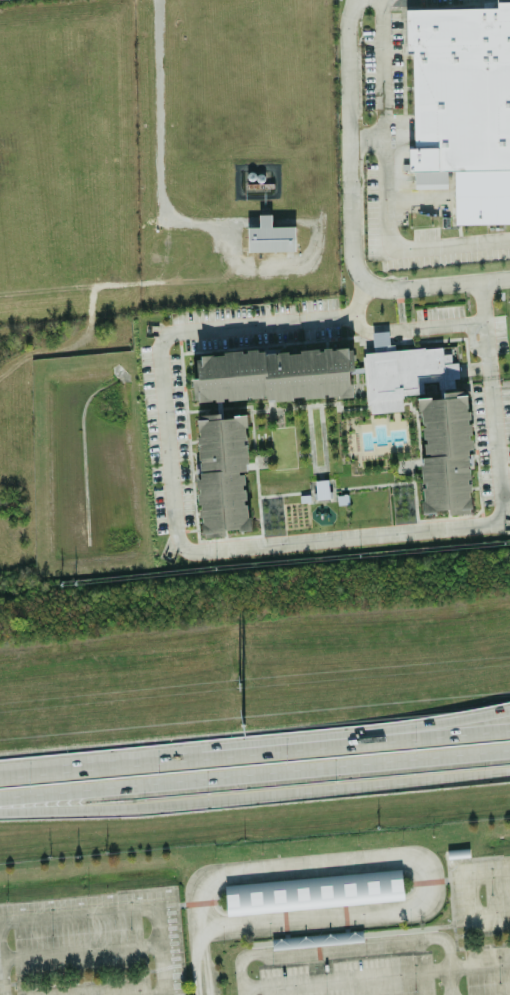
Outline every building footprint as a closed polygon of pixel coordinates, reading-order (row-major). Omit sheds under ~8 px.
[(495,3),(496,9),(405,10),(406,55),(412,55),(413,148),(408,148),(408,172),(414,172),(414,189),(446,189),(446,172),(454,172),(454,225),(509,224),(509,2),(495,3)] [(247,228),(247,252),(295,252),(294,227),(271,227),(271,215),(259,215),(259,227),(247,228)] [(368,414),(402,411),(401,396),(423,394),(422,383),(438,382),(438,389),(454,388),(453,379),(458,378),(457,363),(451,363),(450,354),(442,355),(442,348),(391,351),(389,332),(371,333),(373,353),(364,354),(368,414)] [(351,395),(349,371),(353,371),(352,359),(348,359),(347,348),(195,356),(196,379),(192,379),(193,404),(351,395)] [(471,514),(467,392),(442,393),(442,399),(420,399),(422,456),(420,456),(422,512),(448,511),(448,515),(471,514)] [(202,539),(225,537),(225,532),(251,529),(250,524),(259,524),(253,472),(249,472),(243,416),(220,419),(219,415),(195,417),(201,481),(196,481),(202,539)] [(329,499),(328,480),(315,481),(316,499),(329,499)] [(224,885),(225,915),(269,912),(271,949),(363,941),(359,903),(403,900),(399,870),(224,885)]
